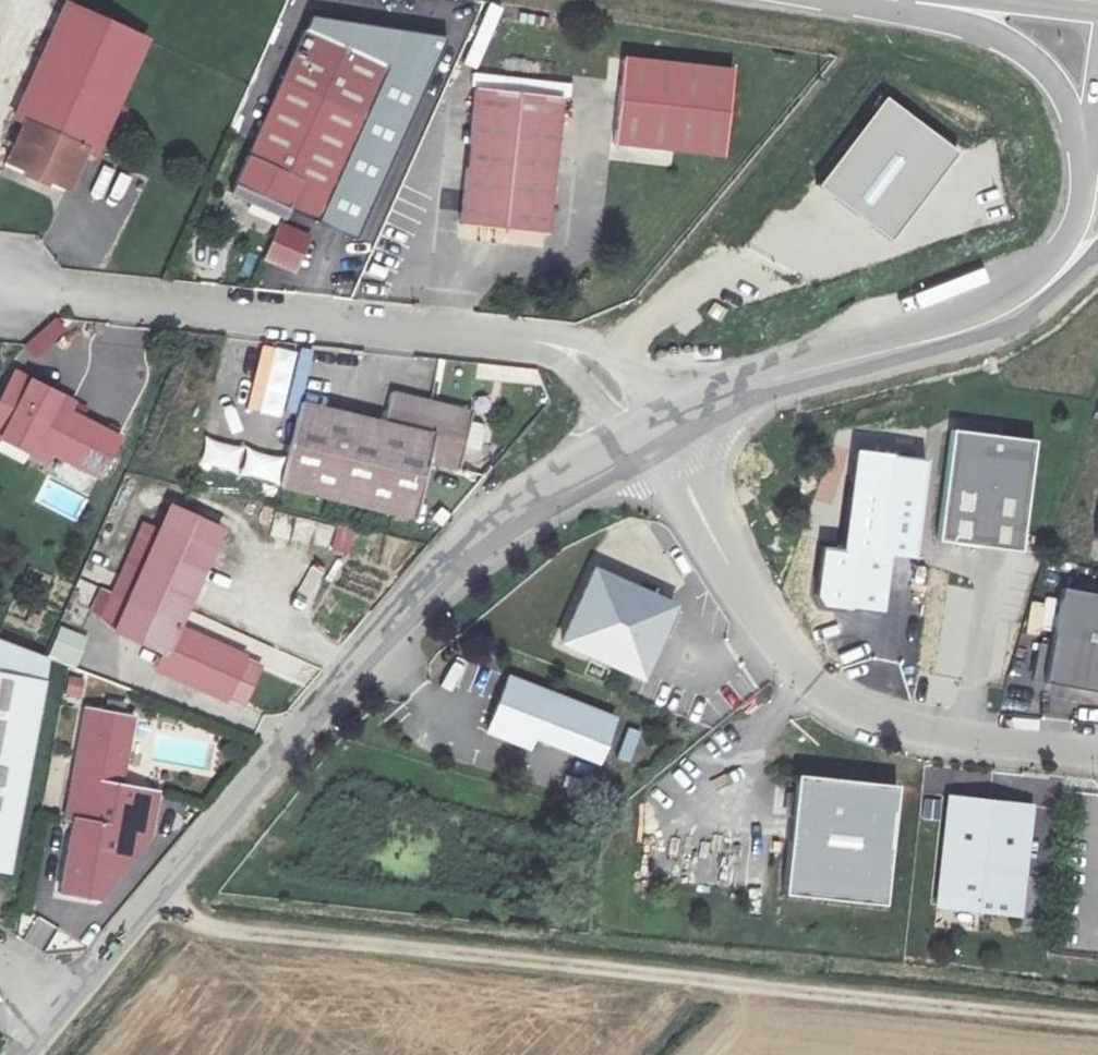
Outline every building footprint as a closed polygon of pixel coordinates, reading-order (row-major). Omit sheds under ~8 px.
[(345,14),(426,23),(428,0),(347,0),(345,14)] [(49,175),(69,184),(84,151),(93,156),(146,42),(66,5),(14,119),(24,124),(9,157),(29,166),(25,174),(25,176),(44,185),(46,183),(49,175)] [(386,68),(313,222),(355,240),(448,37),(314,16),(307,31),(386,68)] [(303,29),(280,81),(229,193),(249,203),(264,199),(313,222),(363,117),(386,68),(307,31),(303,29)] [(732,71),(624,60),(613,147),(723,158),(732,71)] [(561,99),(473,89),(459,228),(545,236),(561,99)] [(889,98),(821,185),(892,241),(961,153),(889,98)] [(6,164),(25,174),(29,166),(9,157),(6,164)] [(49,175),(46,183),(65,192),(69,184),(49,175)] [(283,224),(267,261),(296,273),(312,236),(283,224)] [(12,375),(6,386),(24,395),(28,383),(12,375)] [(69,417),(52,408),(57,398),(28,383),(24,395),(6,386),(0,400),(0,432),(3,434),(0,439),(0,444),(27,457),(31,448),(48,457),(98,480),(117,441),(69,417)] [(459,470),(471,409),(392,391),(385,424),(301,405),(280,489),(414,522),(429,463),(459,470)] [(73,407),(57,398),(52,408),(69,417),(73,407)] [(1041,437),(958,426),(943,537),(1026,548),(1041,437)] [(31,448),(27,457),(44,465),(48,457),(31,448)] [(860,452),(848,550),(826,548),(819,605),(883,613),(891,556),(917,559),(929,461),(860,452)] [(223,529),(171,506),(114,633),(166,656),(159,670),(226,699),(227,697),(244,659),(245,657),(178,629),(223,529)] [(336,527),(332,552),(350,555),(354,530),(336,527)] [(673,599),(594,563),(561,634),(640,670),(673,599)] [(1062,581),(1051,639),(1040,637),(1034,673),(1097,685),(1097,588),(1062,581)] [(58,627),(46,659),(75,670),(87,638),(58,627)] [(0,642),(0,873),(7,874),(46,660),(0,642)] [(262,668),(244,659),(227,697),(245,705),(262,668)] [(616,716),(510,674),(489,728),(531,743),(535,732),(600,758),(616,716)] [(63,696),(79,698),(82,678),(66,676),(63,696)] [(70,820),(57,893),(92,899),(148,834),(154,802),(130,797),(132,788),(118,786),(131,718),(83,708),(63,818),(70,820)] [(898,782),(798,772),(787,890),(887,900),(898,782)] [(132,788),(130,797),(154,802),(156,792),(132,788)] [(1032,804),(951,796),(939,904),(1021,913),(1032,804)]
